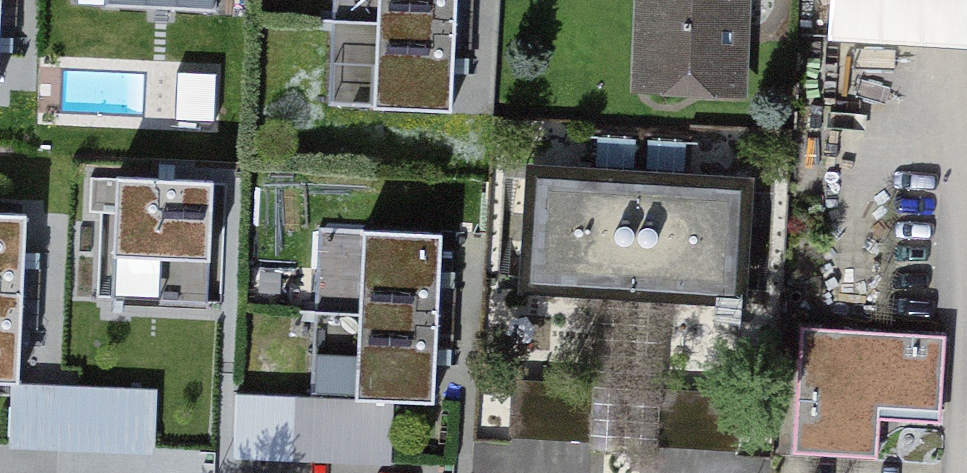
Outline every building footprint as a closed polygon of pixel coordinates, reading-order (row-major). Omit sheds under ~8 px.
[(215,0),(105,0),(105,11),(215,16),(215,0)] [(455,29),(456,0),(332,0),(327,107),(451,112),(453,63),(455,29)] [(639,86),(732,90),(736,0),(642,0),(639,86)] [(836,46),(966,53),(966,0),(838,0),(836,46)] [(64,110),(143,113),(145,75),(65,73),(64,110)] [(537,183),(531,282),(728,294),(734,194),(537,183)] [(442,278),(443,244),(321,241),(316,402),(389,405),(438,406),(440,355),(441,328),(442,278)] [(802,336),(797,454),(870,457),(872,399),(937,402),(940,342),(802,336)] [(509,385),(507,433),(588,438),(591,388),(509,383),(509,385)] [(654,442),(734,447),(737,397),(654,392),(651,442),(654,442)] [(276,462),(311,463),(346,464),(387,465),(389,405),(316,402),(313,403),(237,400),(236,461),(276,462)]
